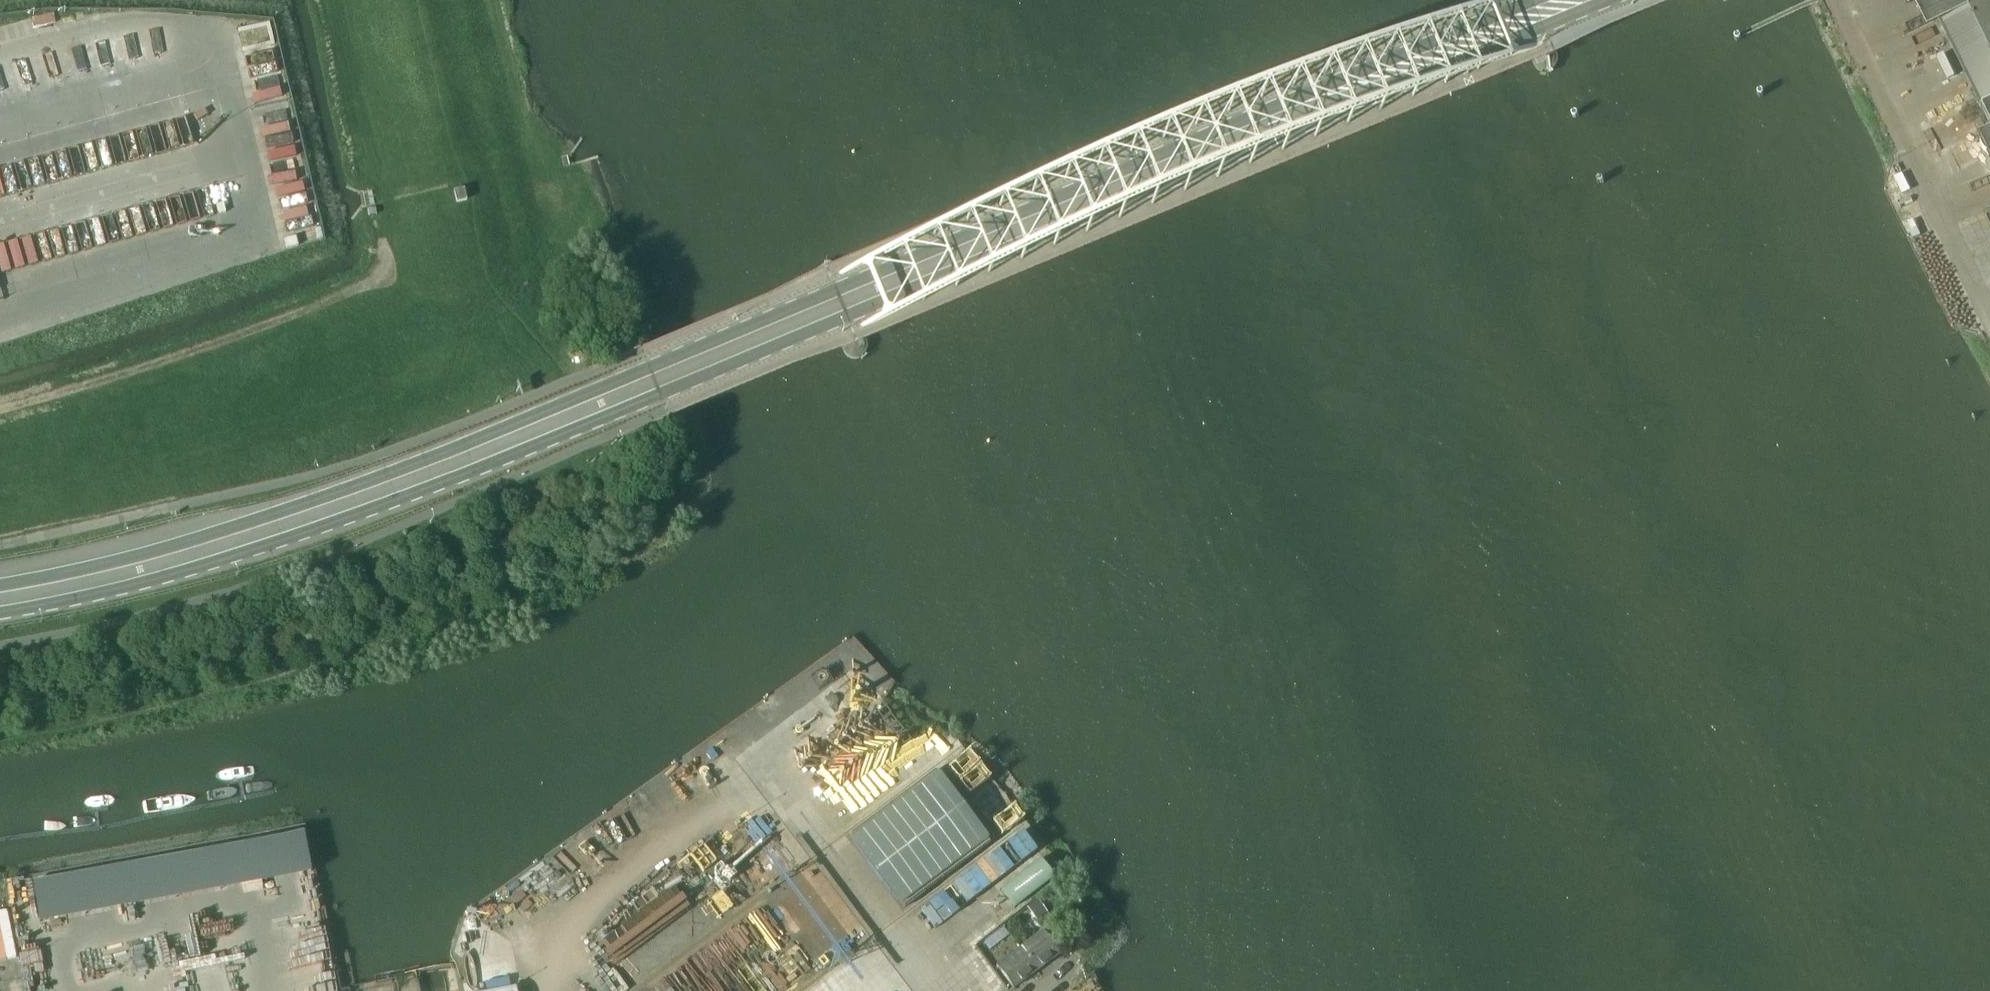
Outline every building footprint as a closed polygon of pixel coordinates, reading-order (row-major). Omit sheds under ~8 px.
[(1555,57),(1533,0),(1506,0),(1534,66),(1536,68),(1540,70),(1545,70),(1550,69),(1553,67),(1555,64),(1556,60),(1555,57)] [(1928,30),(1939,24),(1989,127),(1989,0),(1913,0),(1928,30)] [(1979,137),(1989,159),(1989,132),(1979,137)] [(464,188),(454,190),(456,202),(457,201),(467,199),(464,188)] [(914,786),(848,837),(903,909),(969,858),(914,786)] [(1019,841),(983,868),(1012,906),(1048,879),(1019,841)] [(1037,899),(1028,906),(1037,918),(1047,911),(1039,900),(1037,899)] [(1002,926),(984,941),(990,949),(1009,935),(1002,926)] [(1043,930),(1020,947),(1037,970),(1060,953),(1043,930)] [(1037,970),(1020,947),(996,964),(1013,987),(1037,970)]
